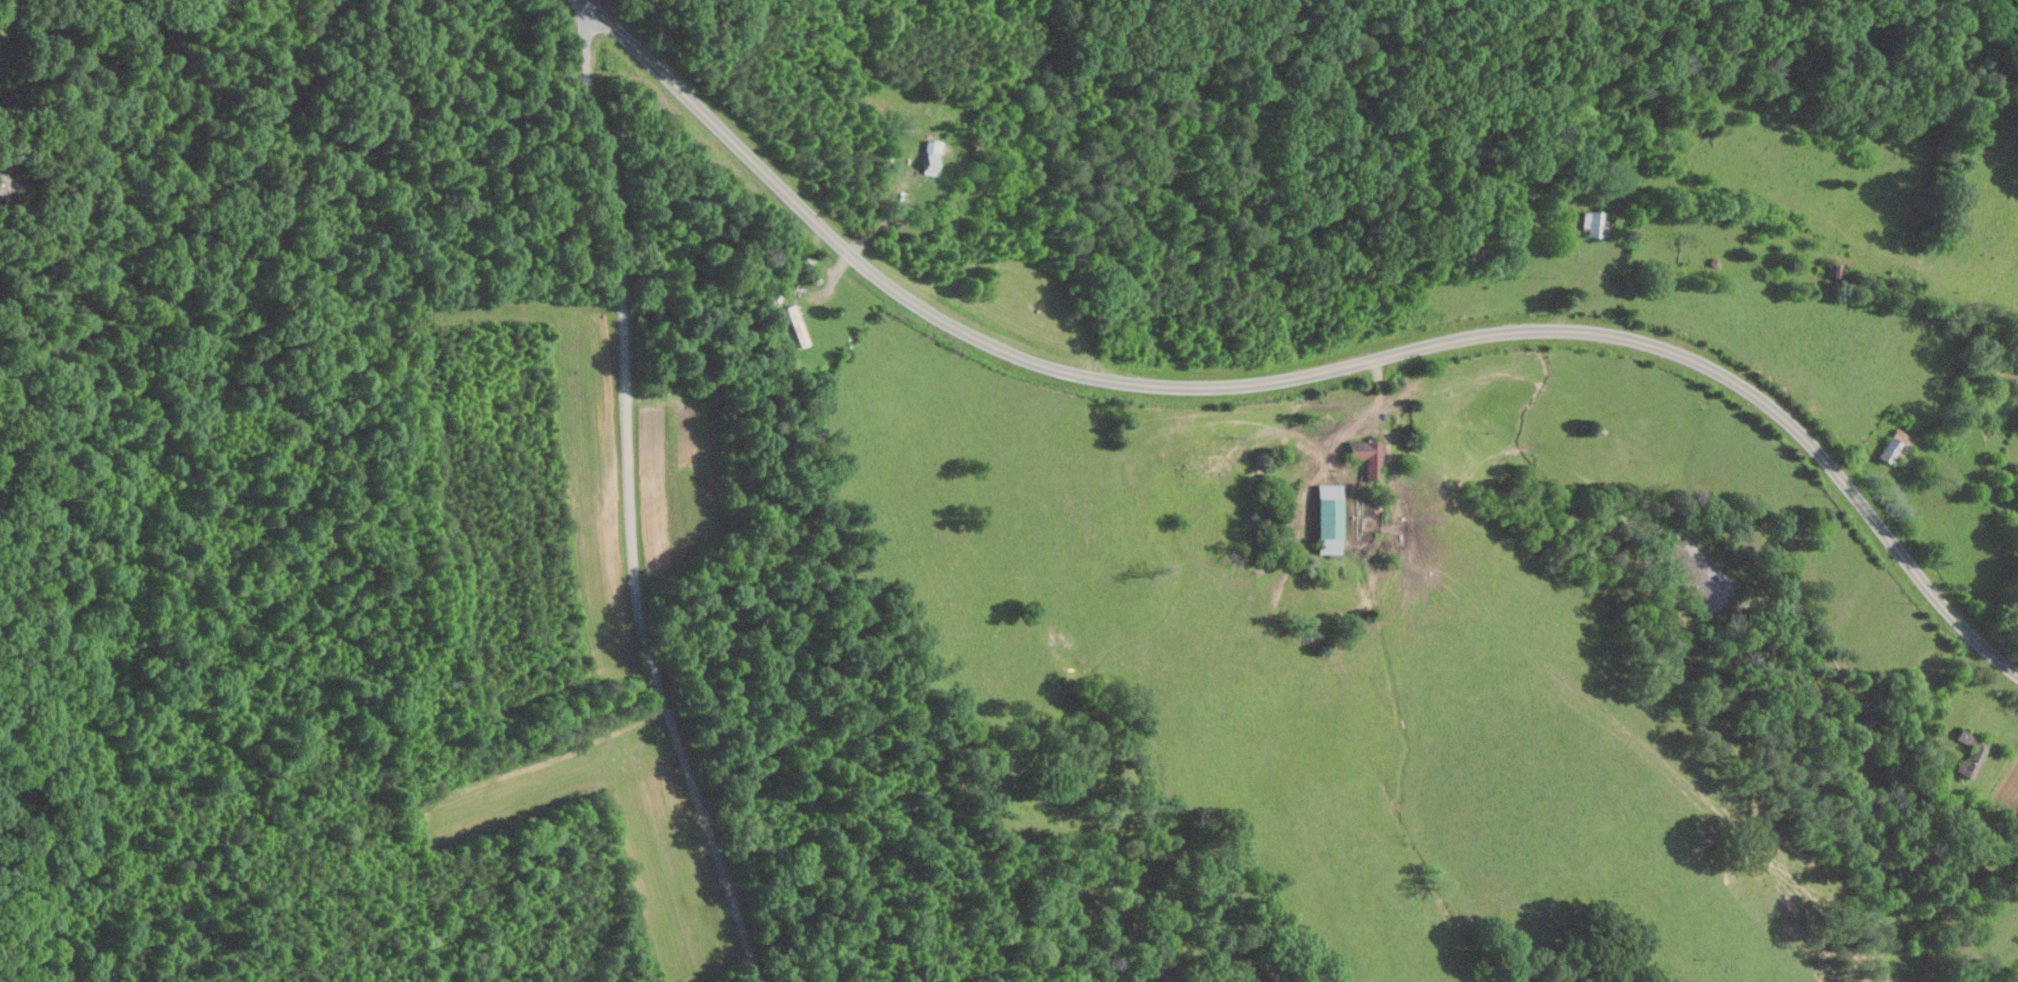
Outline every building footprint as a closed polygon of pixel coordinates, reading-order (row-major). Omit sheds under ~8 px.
[(922,172),(935,174),(941,140),(928,138),(922,172)] [(8,162),(0,162),(0,196),(6,197),(8,162)] [(1588,235),(1612,236),(1612,225),(1607,225),(1608,211),(1583,210),(1583,225),(1589,225),(1588,235)] [(786,306),(801,347),(809,343),(794,302),(786,306)] [(1915,437),(1896,427),(1879,457),(1890,463),(1896,451),(1905,456),(1915,437)] [(1380,476),(1381,441),(1348,440),(1348,458),(1365,459),(1365,475),(1380,476)] [(1342,484),(1317,483),(1317,552),(1341,553),(1342,484)] [(1974,779),(1991,739),(1961,727),(1956,739),(1973,746),(1967,761),(1961,758),(1956,771),(1974,779)]
